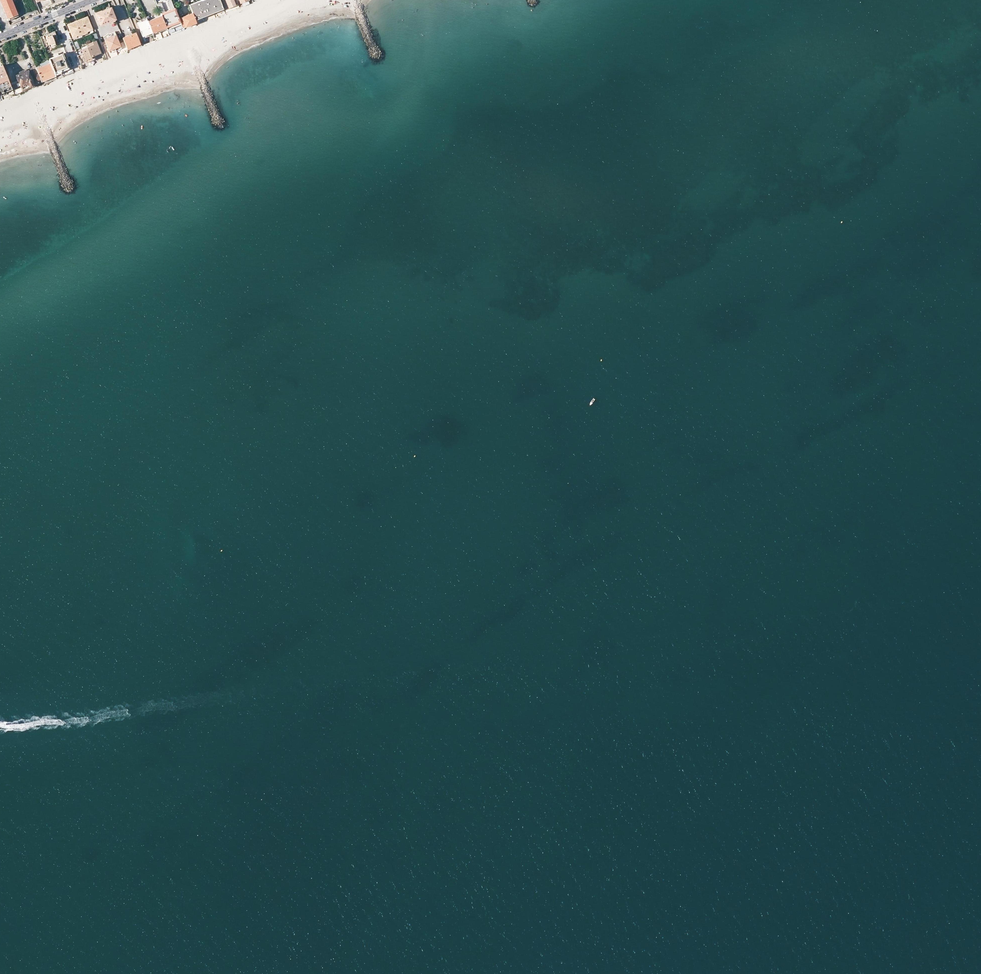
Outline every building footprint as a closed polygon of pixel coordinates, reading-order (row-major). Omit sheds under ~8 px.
[(8,20),(19,16),(12,0),(0,0),(8,20)] [(194,17),(222,6),(222,5),(219,0),(203,0),(201,1),(189,6),(192,14),(194,17)] [(222,5),(222,6),(223,9),(225,8),(226,9),(235,5),(233,0),(219,0),(222,5)] [(161,14),(161,16),(166,27),(180,22),(179,19),(176,11),(174,8),(171,9),(168,10),(164,12),(161,4),(157,6),(160,12),(161,14)] [(194,17),(195,20),(223,9),(222,6),(194,17)] [(96,14),(101,25),(109,22),(110,22),(114,21),(113,20),(115,19),(110,7),(109,7),(107,8),(106,10),(100,12),(96,14)] [(194,17),(192,14),(185,17),(179,19),(180,22),(182,27),(196,22),(195,20),(194,17)] [(147,21),(152,33),(166,27),(161,16),(155,18),(147,21)] [(92,30),(87,17),(72,23),(67,25),(73,37),(78,35),(87,32),(92,30)] [(141,22),(137,23),(142,35),(149,32),(150,33),(152,33),(147,21),(147,20),(141,22)] [(182,27),(180,22),(166,27),(169,35),(183,30),(182,27)] [(109,53),(121,48),(114,31),(103,36),(109,53)] [(54,32),(49,34),(47,35),(40,37),(45,49),(48,48),(47,46),(48,46),(49,47),(55,45),(55,43),(58,42),(54,32)] [(122,38),(127,48),(140,43),(136,33),(127,36),(122,38)] [(95,42),(89,44),(81,49),(85,58),(83,59),(85,63),(87,63),(86,60),(93,57),(100,53),(95,42)] [(49,60),(54,74),(67,69),(61,54),(59,55),(48,59),(49,60)] [(40,65),(37,66),(38,68),(36,69),(40,79),(40,81),(55,75),(54,74),(49,60),(43,63),(39,64),(40,65)] [(99,93),(99,100),(100,100),(110,96),(109,96),(144,80),(145,77),(150,74),(145,74),(143,68),(108,65),(107,64),(99,63),(87,68),(87,73),(100,74),(100,78),(93,81),(97,91),(97,84),(104,85),(104,89),(100,88),(100,94),(99,93)] [(4,68),(3,65),(0,66),(0,91),(11,86),(4,68)] [(31,68),(32,70),(24,73),(23,72),(21,72),(19,73),(20,75),(16,76),(22,90),(34,86),(31,78),(34,76),(36,81),(40,79),(36,69),(35,67),(35,66),(31,68)] [(11,86),(0,91),(0,93),(1,95),(12,89),(11,86)]
